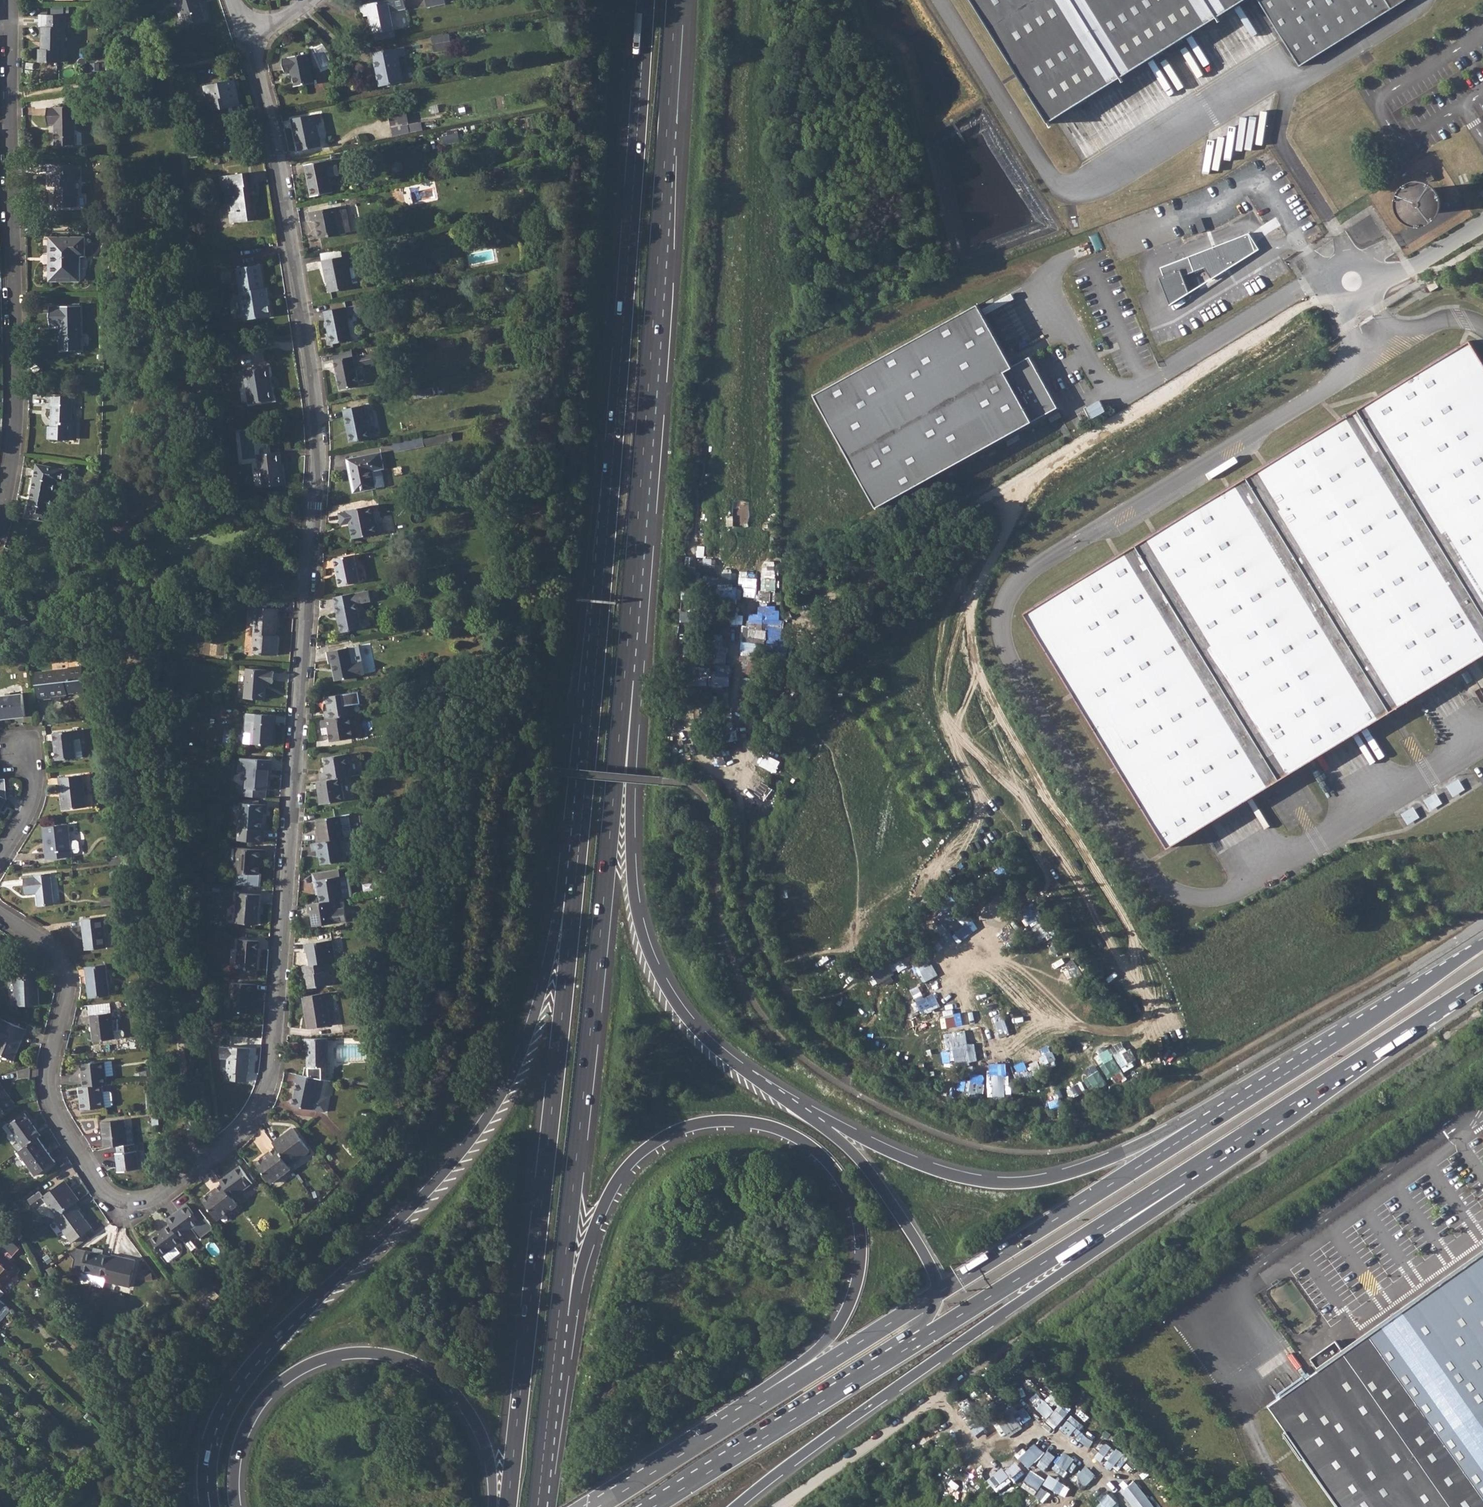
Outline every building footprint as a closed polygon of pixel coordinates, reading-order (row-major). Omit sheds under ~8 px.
[(187,25),(207,19),(201,0),(178,0),(187,25)] [(391,12),(406,9),(404,0),(387,0),(360,5),(362,16),(368,15),(372,34),(394,29),(391,12)] [(1049,122),(1245,0),(973,0),(1049,122)] [(1301,66),(1406,0),(1260,0),(1301,66)] [(49,26),(44,26),(43,49),(41,49),(41,62),(59,61),(60,50),(65,50),(65,28),(67,28),(67,15),(49,15),(49,26)] [(449,32),(432,36),(434,51),(452,48),(449,32)] [(404,46),(373,53),(379,85),(403,80),(398,56),(405,54),(404,46)] [(290,58),(282,60),(285,71),(293,69),(296,85),(314,82),(309,53),(290,57),(290,58)] [(235,94),(238,94),(235,79),(206,85),(211,111),(228,107),(230,114),(241,111),(240,105),(237,105),(235,94)] [(77,144),(77,130),(76,106),(56,106),(56,107),(49,107),(49,123),(56,123),(57,145),(77,144)] [(320,113),(293,119),(297,140),(298,140),(300,150),(321,146),(316,122),(321,121),(320,113)] [(393,135),(411,132),(408,113),(390,116),(393,135)] [(326,161),(306,164),(312,196),(332,192),(326,161)] [(60,174),(55,174),(50,174),(50,186),(57,187),(57,191),(55,191),(56,206),(77,205),(77,197),(76,197),(76,174),(78,174),(79,165),(60,165),(60,174)] [(227,188),(232,222),(253,219),(249,185),(251,185),(249,172),(222,176),(224,188),(227,188)] [(1430,172),(1425,175),(1429,182),(1434,179),(1430,172)] [(1411,199),(1410,204),(1412,209),(1415,212),(1420,214),(1425,214),(1429,212),(1432,209),(1434,205),(1435,200),(1433,196),(1430,192),(1426,190),(1422,190),(1418,190),(1415,192),(1412,194),(1411,199)] [(345,205),(315,211),(320,238),(351,232),(345,205)] [(1212,279),(1260,249),(1249,233),(1161,267),(1164,275),(1159,277),(1170,305),(1190,293),(1184,276),(1205,268),(1212,279)] [(50,236),(49,249),(53,250),(53,268),(49,268),(49,281),(81,281),(82,256),(87,256),(87,236),(50,236)] [(325,276),(326,276),(329,275),(332,291),(353,287),(348,264),(352,263),(351,255),(322,260),(325,276)] [(237,267),(245,319),(271,315),(267,287),(264,287),(261,264),(237,267)] [(1436,282),(1428,287),(1431,292),(1439,287),(1436,282)] [(978,304),(814,395),(876,508),(1058,407),(1030,356),(1012,366),(978,304)] [(51,307),(51,324),(60,324),(61,349),(81,349),(81,305),(61,305),(61,307),(51,307)] [(345,306),(324,310),(330,344),(352,339),(345,306)] [(1474,332),(1017,615),(1159,846),(1482,645),(1482,347),(1474,332)] [(354,356),(335,360),(341,388),(360,384),(354,356)] [(269,366),(245,370),(250,403),(274,399),(269,366)] [(48,405),(48,408),(52,408),(51,419),(53,420),(53,426),(49,426),(49,438),(77,439),(78,422),(73,422),(73,396),(48,396),(48,399),(52,399),(52,405),(48,405)] [(364,405),(344,409),(351,442),(371,437),(364,405)] [(281,451),(258,454),(262,487),(287,484),(284,463),(282,463),(281,451)] [(380,453),(347,460),(354,492),(376,487),(373,470),(383,468),(380,453)] [(38,465),(27,517),(55,523),(58,509),(52,508),(58,481),(63,483),(66,470),(38,465)] [(352,538),(384,531),(382,521),(375,522),(371,505),(347,510),(347,512),(339,513),(342,524),(349,523),(352,538)] [(353,555),(334,559),(340,586),(359,581),(353,555)] [(757,584),(757,572),(739,572),(739,583),(757,584)] [(341,632),(361,628),(356,604),(370,601),(368,590),(334,597),(341,632)] [(250,616),(253,616),(259,617),(258,624),(255,624),(253,653),(276,654),(278,636),(274,636),(276,619),(277,619),(278,609),(250,607),(250,616)] [(353,663),(350,647),(327,652),(329,664),(332,663),(335,680),(356,676),(356,675),(364,674),(362,661),(353,663)] [(70,671),(36,675),(39,700),(52,699),(52,694),(75,691),(75,694),(86,692),(83,667),(70,669),(70,671)] [(247,667),(245,698),(264,699),(266,682),(274,683),(274,671),(267,670),(267,669),(247,667)] [(324,711),(325,718),(350,715),(352,714),(350,705),(360,703),(358,691),(325,697),(327,711),(324,711)] [(0,696),(0,718),(25,715),(23,693),(21,693),(21,692),(10,693),(11,695),(0,696)] [(247,714),(246,722),(253,723),(252,732),(251,744),(273,745),(274,733),(272,733),(273,716),(247,714)] [(325,718),(320,719),(322,728),(328,727),(331,741),(353,738),(350,715),(325,718)] [(78,757),(76,740),(81,739),(79,730),(54,733),(57,760),(78,757)] [(324,773),(320,773),(321,781),(341,778),(350,776),(347,754),(323,758),(325,767),(326,772),(324,773)] [(238,787),(238,795),(267,797),(267,790),(269,790),(269,778),(270,771),(272,771),(273,761),(239,758),(239,770),(247,770),(246,788),(238,787)] [(83,775),(59,778),(63,810),(87,807),(83,775)] [(321,781),(316,782),(319,803),(345,800),(341,778),(321,781)] [(1449,785),(1455,795),(1465,789),(1460,779),(1449,785)] [(1431,808),(1443,803),(1439,793),(1427,798),(1431,808)] [(240,803),(237,840),(263,842),(265,829),(261,829),(262,813),(266,813),(266,805),(260,804),(244,804),(240,803)] [(1409,823),(1421,817),(1415,806),(1403,812),(1409,823)] [(316,834),(317,842),(341,838),(344,838),(348,837),(352,836),(354,836),(350,814),(316,820),(318,829),(319,834),(316,834)] [(68,824),(43,827),(47,859),(72,856),(68,824)] [(317,842),(311,843),(313,851),(316,851),(319,850),(320,856),(321,864),(344,860),(341,838),(317,842)] [(236,885),(261,887),(262,874),(259,874),(260,865),(263,865),(263,858),(266,859),(267,850),(237,848),(235,872),(237,873),(236,885)] [(35,876),(25,878),(26,893),(37,892),(39,906),(54,904),(51,873),(36,875),(35,876)] [(339,876),(313,881),(315,889),(318,889),(318,894),(320,902),(342,898),(343,898),(341,889),(348,888),(346,877),(339,878),(339,876)] [(237,893),(235,922),(257,924),(260,894),(237,893)] [(320,902),(307,904),(308,912),(310,912),(312,926),(345,920),(342,898),(320,902)] [(103,916),(83,919),(86,949),(107,947),(103,916)] [(238,939),(236,967),(257,969),(260,941),(238,939)] [(306,952),(307,952),(308,952),(309,959),(310,964),(327,961),(335,960),(332,940),(305,944),(306,952)] [(310,964),(302,965),(304,975),(307,975),(307,980),(309,987),(331,984),(327,961),(310,964)] [(106,964),(87,966),(91,996),(110,994),(106,964)] [(15,978),(16,1005),(39,1004),(38,977),(36,977),(36,969),(15,970),(15,978)] [(231,1010),(251,1012),(252,996),(255,997),(256,984),(233,982),(231,1010)] [(326,991),(302,995),(308,1028),(331,1024),(326,991)] [(112,1012),(91,1015),(95,1041),(119,1037),(121,1035),(122,1034),(123,1032),(122,1030),(120,1028),(119,1018),(113,1019),(112,1012)] [(14,1060),(27,1029),(0,1018),(0,1054),(14,1060)] [(305,1066),(303,1075),(326,1080),(331,1080),(331,1059),(329,1059),(328,1038),(305,1038),(305,1046),(307,1046),(308,1066),(305,1066)] [(222,1046),(221,1058),(228,1058),(227,1071),(229,1072),(228,1080),(247,1081),(247,1073),(249,1073),(251,1047),(229,1045),(228,1047),(222,1046)] [(81,1064),(83,1086),(103,1084),(108,1083),(107,1076),(114,1075),(113,1060),(81,1064)] [(303,1075),(296,1074),(295,1082),(297,1082),(293,1104),(320,1110),(326,1080),(303,1075)] [(17,1105),(0,1082),(0,1117),(17,1105)] [(83,1086),(79,1086),(82,1109),(105,1106),(103,1084),(83,1086)] [(14,1143),(19,1151),(38,1137),(42,1134),(25,1113),(9,1124),(19,1138),(14,1143)] [(102,1122),(105,1147),(118,1146),(128,1144),(125,1119),(102,1122)] [(293,1128),(273,1143),(276,1147),(289,1165),(309,1149),(293,1128)] [(38,1137),(19,1151),(37,1175),(56,1161),(38,1137)] [(128,1144),(118,1146),(119,1152),(117,1153),(120,1172),(140,1169),(137,1150),(136,1150),(135,1143),(128,1144)] [(289,1165),(276,1147),(256,1162),(272,1183),(292,1167),(289,1165)] [(240,1165),(220,1180),(223,1184),(233,1198),(253,1183),(240,1165)] [(47,1201),(58,1216),(77,1201),(63,1182),(44,1196),(40,1191),(30,1200),(36,1208),(47,1201)] [(233,1198),(223,1184),(202,1200),(218,1220),(238,1205),(233,1198)] [(58,1216),(54,1218),(72,1242),(92,1227),(80,1210),(82,1209),(77,1201),(58,1216)] [(187,1204),(167,1219),(170,1223),(181,1237),(201,1222),(187,1204)] [(181,1237),(170,1223),(151,1238),(169,1262),(182,1252),(177,1246),(184,1241),(181,1237)] [(82,1272),(106,1277),(111,1256),(87,1251),(82,1272)] [(1365,1335),(1342,1351),(1334,1340),(1309,1358),(1316,1369),(1267,1404),(1340,1506),(1482,1506),(1482,1251),(1365,1335)] [(3,1290),(15,1276),(7,1269),(12,1264),(0,1253),(0,1287),(3,1290)] [(106,1277),(106,1281),(130,1287),(136,1260),(112,1254),(111,1256),(106,1277)] [(208,1295),(195,1308),(201,1314),(214,1301),(208,1295)] [(11,1312),(11,1309),(6,1305),(0,1299),(0,1325),(11,1312)]
